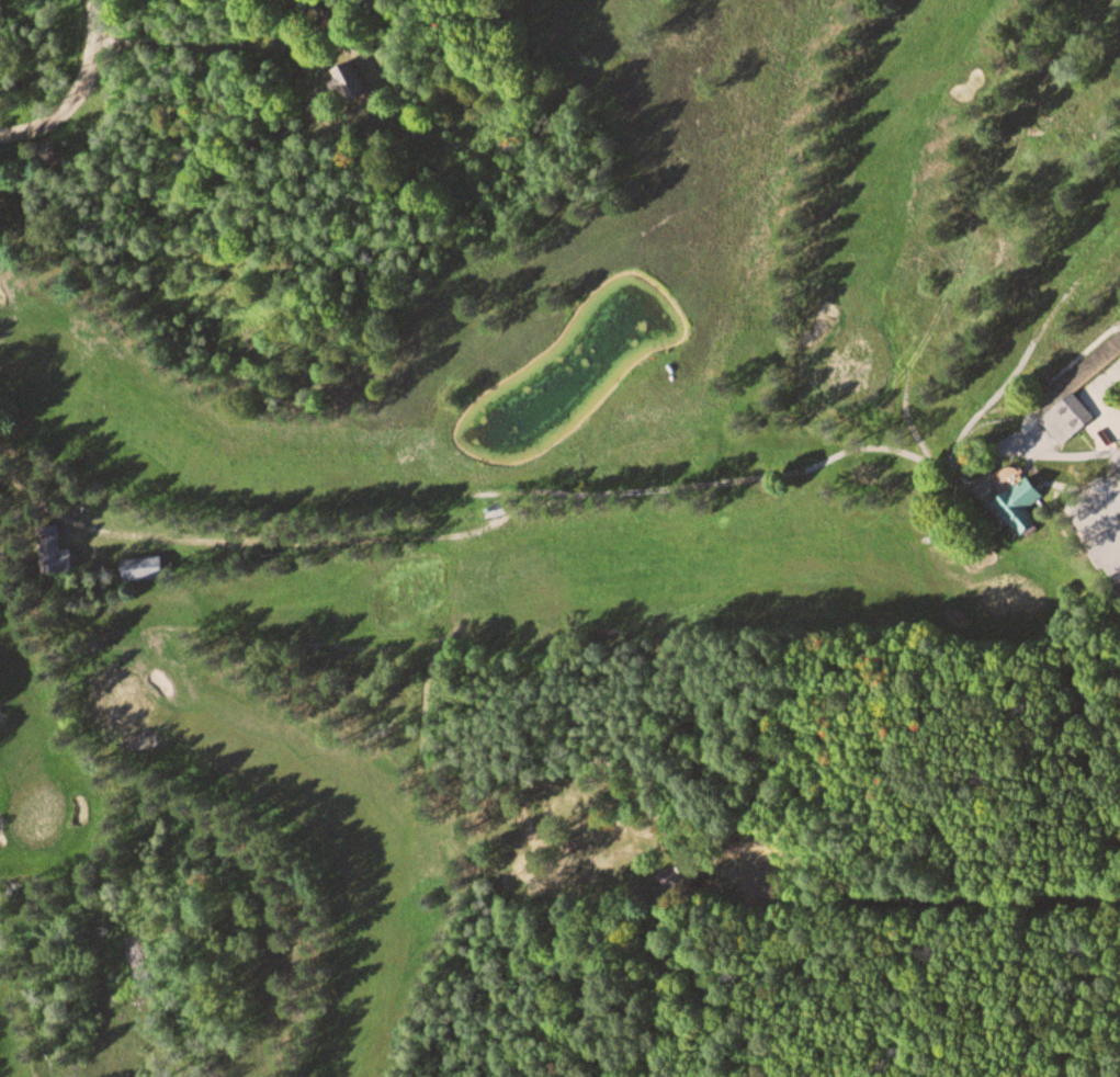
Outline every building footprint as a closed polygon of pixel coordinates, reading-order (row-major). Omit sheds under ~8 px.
[(374,94),(358,60),(333,72),(341,88),(355,82),(364,99),(374,94)] [(1044,416),(1060,443),(1097,422),(1090,411),(1093,410),(1083,393),(1044,416)] [(1031,509),(1051,493),(1037,475),(1001,502),(1026,536),(1042,524),(1031,509)] [(55,567),(55,524),(41,524),(41,567),(55,567)] [(124,556),(124,579),(169,578),(169,555),(124,556)] [(702,885),(693,865),(674,874),(683,894),(702,885)]
